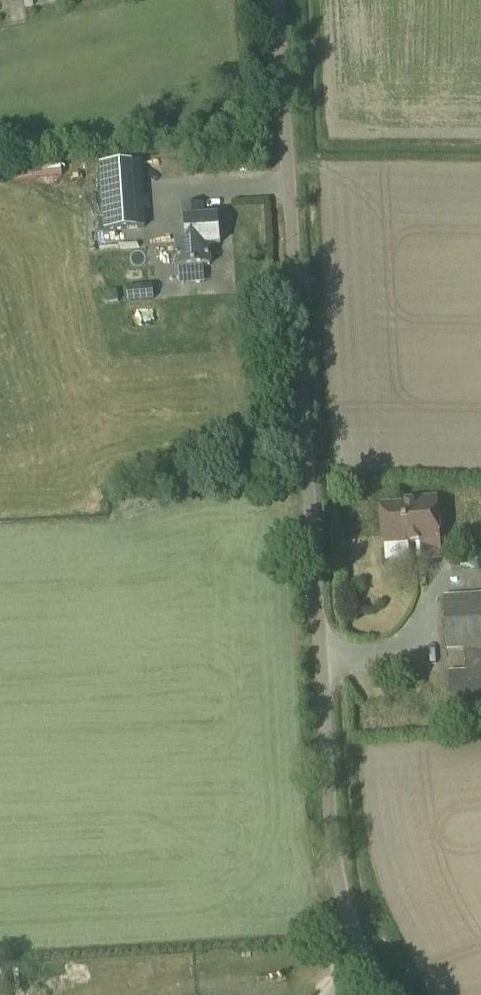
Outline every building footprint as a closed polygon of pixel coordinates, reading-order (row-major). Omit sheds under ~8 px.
[(143,202),(140,162),(100,165),(102,194),(105,230),(145,227),(143,202)] [(221,244),(219,217),(202,218),(201,204),(184,205),(186,242),(177,242),(179,268),(210,266),(208,245),(221,244)] [(438,497),(434,498),(414,499),(414,504),(382,506),(384,545),(440,542),(438,497)] [(444,598),(447,649),(465,648),(466,672),(449,673),(452,725),(480,723),(480,595),(444,598)]
